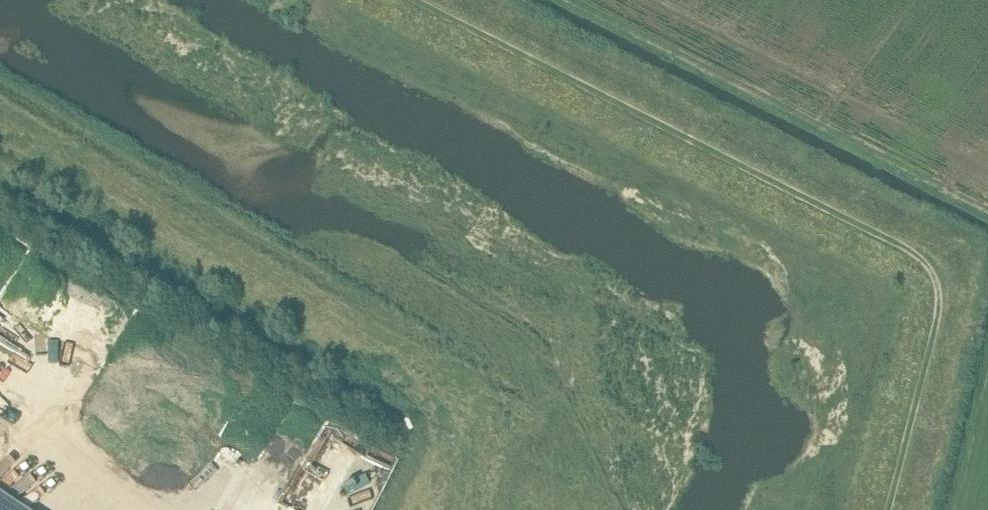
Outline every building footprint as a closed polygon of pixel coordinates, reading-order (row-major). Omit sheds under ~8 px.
[(0,497),(0,509),(22,509),(0,497)]
